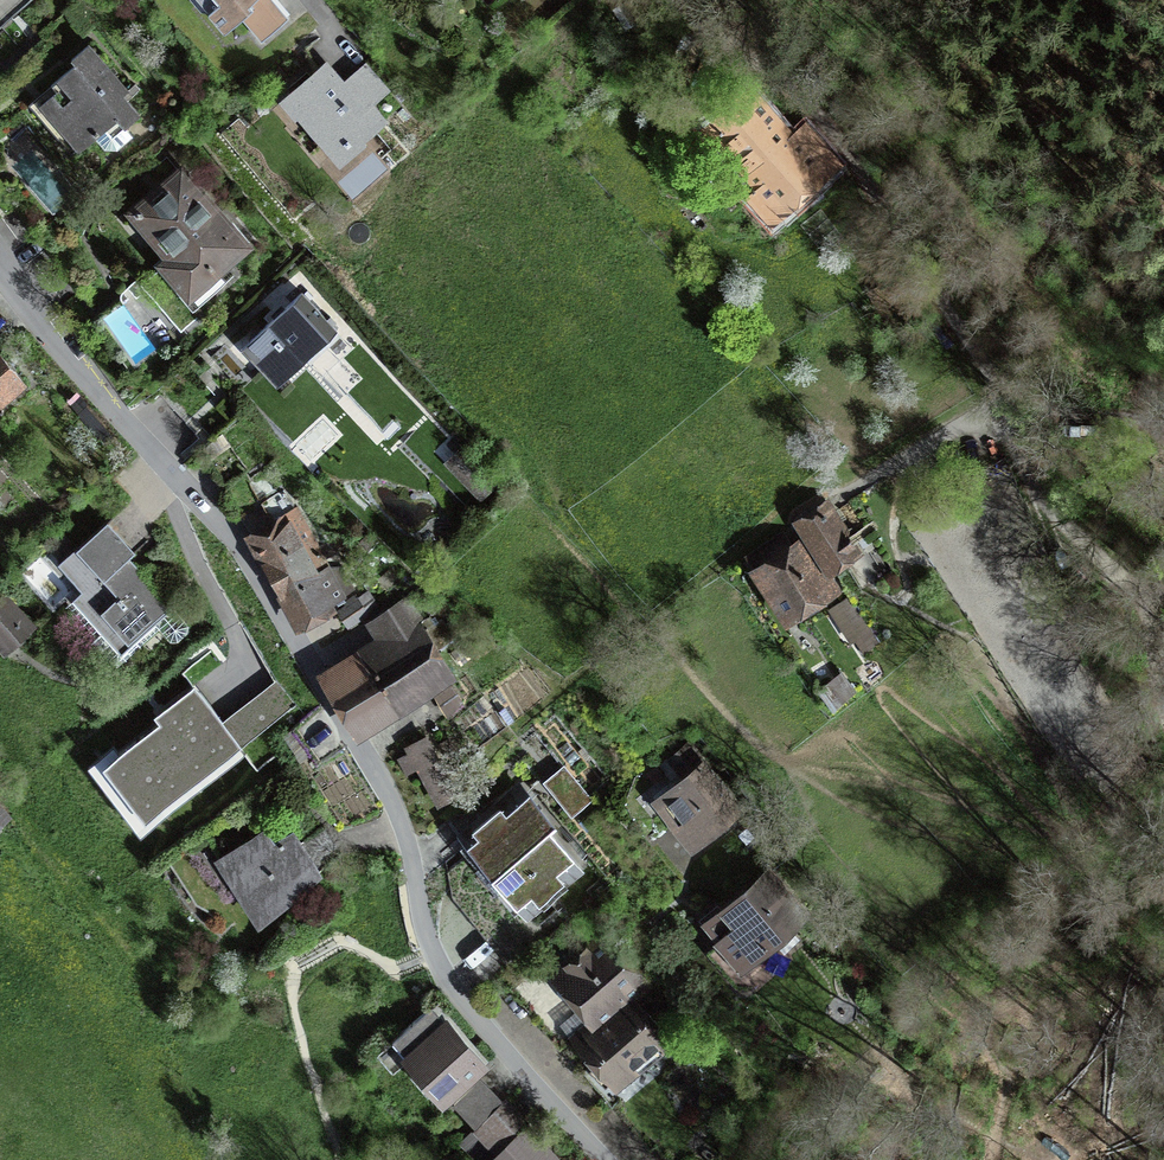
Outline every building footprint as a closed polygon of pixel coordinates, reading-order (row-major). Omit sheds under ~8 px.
[(30,0),(0,0),(0,25),(30,0)] [(214,7),(208,12),(225,32),(241,18),(261,41),(288,18),(273,0),(209,0),(214,7)] [(63,145),(73,136),(83,147),(95,137),(105,148),(117,149),(132,136),(124,127),(139,114),(122,94),(127,89),(88,44),(71,59),(75,64),(51,85),(56,91),(34,110),(63,145)] [(389,90),(366,63),(343,83),(326,64),(291,94),(304,110),(299,115),(332,153),(356,132),(362,139),(384,120),(371,105),(389,90)] [(747,96),(707,132),(717,143),(726,135),(754,167),(748,172),(760,185),(750,195),(770,218),(835,161),(802,125),(785,140),(747,96)] [(172,258),(164,264),(189,293),(205,280),(214,292),(235,274),(225,263),(245,247),(181,171),(133,212),(172,258)] [(301,292),(241,348),(277,386),(305,360),(321,377),(327,372),(347,393),(359,382),(323,343),(337,331),(301,292)] [(913,326),(900,334),(908,347),(921,338),(913,326)] [(27,385),(6,358),(5,359),(0,353),(0,408),(27,385)] [(466,450),(453,463),(481,493),(494,480),(466,450)] [(260,497),(277,487),(269,473),(252,483),(260,497)] [(281,524),(254,539),(277,582),(323,558),(296,508),(284,490),(263,502),(274,520),(278,518),(281,524)] [(827,506),(801,523),(828,567),(855,550),(827,506)] [(134,551),(108,522),(107,521),(76,548),(85,559),(62,579),(105,629),(93,639),(114,662),(138,643),(133,637),(170,604),(152,584),(147,589),(123,562),(135,552),(134,551)] [(781,536),(751,556),(788,614),(830,587),(799,540),(788,547),(781,536)] [(323,558),(277,582),(297,619),(354,588),(341,565),(330,572),(323,558)] [(431,611),(440,603),(430,591),(421,599),(431,611)] [(833,602),(856,652),(878,642),(855,592),(833,602)] [(349,626),(369,613),(356,593),(345,600),(347,603),(338,609),(349,626)] [(346,703),(432,651),(453,638),(444,622),(423,635),(400,601),(378,614),(397,646),(384,654),(379,646),(330,676),(337,690),(346,703)] [(9,644),(27,629),(4,603),(0,607),(0,634),(9,644)] [(442,666),(432,651),(346,703),(360,726),(454,670),(449,661),(442,666)] [(833,708),(852,692),(838,674),(819,690),(833,708)] [(279,677),(222,716),(198,681),(156,711),(162,720),(118,750),(114,745),(92,760),(137,824),(302,710),(279,677)] [(436,691),(447,712),(465,702),(453,681),(436,691)] [(411,753),(401,758),(408,771),(418,766),(438,801),(456,791),(427,739),(409,749),(411,753)] [(681,818),(674,824),(691,844),(737,806),(703,765),(664,797),(681,818)] [(555,792),(572,778),(563,768),(546,781),(555,792)] [(572,778),(555,792),(572,813),(589,799),(572,778)] [(546,821),(519,788),(465,832),(527,908),(575,868),(541,826),(546,821)] [(550,792),(542,798),(564,826),(572,819),(550,792)] [(273,844),(265,831),(264,829),(220,858),(260,921),(317,873),(292,832),(273,844)] [(730,975),(743,965),(759,984),(785,962),(769,942),(799,914),(766,874),(713,917),(725,932),(724,941),(711,952),(730,975)] [(592,1016),(627,987),(632,993),(642,984),(605,938),(559,976),(575,996),(592,1016)] [(650,1147),(655,1143),(611,1090),(618,1085),(615,1082),(578,1037),(581,1035),(576,1029),(560,1042),(512,984),(509,986),(559,1047),(571,1038),(573,1040),(569,1043),(588,1066),(582,1071),(611,1105),(614,1103),(650,1147)] [(432,1006),(392,1039),(443,1099),(482,1065),(432,1006)] [(615,1082),(666,1041),(646,1017),(642,1020),(631,1007),(620,1016),(614,1008),(581,1035),(578,1037),(600,1063),(615,1082)] [(454,1102),(476,1125),(501,1101),(479,1078),(454,1102)] [(524,1125),(507,1107),(506,1106),(481,1130),(500,1150),(491,1159),(556,1159),(524,1125)] [(659,1139),(655,1143),(669,1159),(677,1159),(659,1139)]
